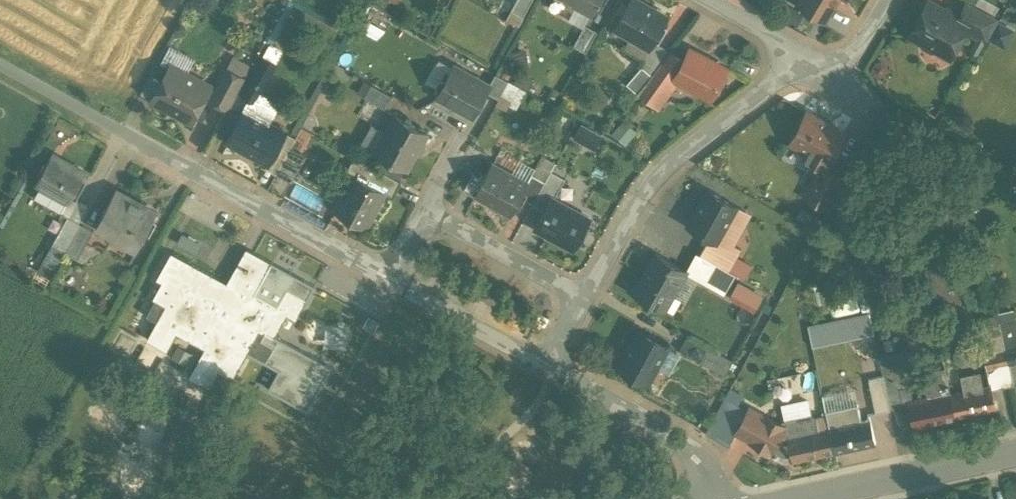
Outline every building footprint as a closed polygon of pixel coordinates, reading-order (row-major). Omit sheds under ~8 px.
[(510,10),(522,17),(532,0),(516,0),(510,10)] [(572,1),(571,3),(591,15),(592,13),(591,13),(598,1),(599,2),(600,0),(570,0),(572,1)] [(636,0),(629,0),(614,27),(650,47),(667,18),(665,17),(665,18),(651,10),(652,9),(636,0)] [(797,3),(824,20),(836,0),(799,0),(797,3)] [(958,17),(928,1),(910,34),(921,40),(923,46),(930,50),(935,48),(949,56),(964,28),(967,22),(958,17)] [(998,18),(967,1),(958,17),(967,22),(964,28),(986,40),(988,36),(997,21),(998,18)] [(997,21),(988,36),(1004,46),(1013,30),(997,21)] [(584,25),(573,46),(585,52),(597,31),(584,25)] [(703,55),(689,48),(683,61),(673,79),(677,81),(696,91),(696,89),(710,97),(710,98),(726,68),(725,68),(702,56),(703,55)] [(670,50),(658,68),(652,75),(646,82),(666,96),(677,81),(673,79),(683,61),(669,54),(671,51),(670,50)] [(515,66),(532,66),(532,51),(514,51),(515,66)] [(210,85),(171,64),(152,99),(191,120),(210,85)] [(488,85),(454,67),(454,66),(453,65),(436,96),(437,97),(438,96),(472,114),(471,115),(473,116),(486,92),(490,85),(489,85),(488,84),(488,85)] [(641,66),(626,84),(636,93),(646,82),(652,75),(641,66)] [(243,77),(226,68),(209,98),(227,107),(243,77)] [(269,77),(255,69),(243,92),(257,99),(269,77)] [(508,80),(495,73),(489,85),(490,85),(486,92),(498,98),(508,80)] [(392,96),(371,84),(364,97),(385,108),(392,96)] [(285,131),(244,109),(227,140),(267,163),(285,131)] [(843,131),(819,118),(819,117),(806,111),(790,142),(791,143),(808,152),(804,159),(819,167),(820,165),(825,167),(844,131),(843,130),(843,131)] [(426,132),(395,115),(394,116),(395,116),(387,132),(386,131),(375,151),(390,159),(389,160),(406,169),(406,168),(405,167),(419,143),(420,143),(426,132)] [(305,156),(290,147),(276,173),(277,174),(277,172),(291,180),(290,181),(291,182),(305,156)] [(85,172),(52,153),(35,183),(68,201),(85,172)] [(400,180),(354,156),(345,172),(354,176),(354,175),(385,191),(384,192),(392,196),(400,180)] [(526,183),(510,175),(510,174),(491,164),(475,194),(476,195),(476,193),(489,201),(489,202),(511,214),(520,197),(527,183),(526,182),(526,183)] [(819,167),(804,196),(827,209),(844,177),(825,167),(824,169),(819,167)] [(544,181),(532,203),(545,210),(552,198),(553,198),(564,179),(550,171),(544,181)] [(531,174),(526,182),(527,183),(520,197),(532,203),(544,181),(531,174)] [(385,191),(354,175),(354,176),(335,211),(365,227),(366,226),(365,226),(384,192),(385,191)] [(155,212),(130,198),(130,197),(116,189),(95,226),(114,236),(117,231),(138,243),(135,248),(136,249),(157,212),(155,211),(155,212)] [(737,206),(707,190),(687,225),(709,237),(716,241),(717,240),(717,239),(734,207),(736,208),(737,206)] [(553,198),(552,198),(545,210),(535,227),(554,238),(554,237),(571,246),(571,247),(572,248),(588,218),(553,198)] [(734,207),(717,239),(717,240),(716,241),(709,237),(700,254),(729,270),(737,255),(741,248),(734,244),(726,240),(731,230),(734,232),(746,211),(737,206),(736,208),(734,207)] [(731,230),(726,240),(734,244),(750,214),(746,211),(734,232),(731,230)] [(67,216),(51,244),(65,252),(81,223),(67,216)] [(81,223),(65,252),(77,259),(93,230),(81,223)] [(198,242),(182,233),(177,244),(192,252),(198,242)] [(203,244),(198,242),(192,252),(197,255),(203,244)] [(314,286),(259,255),(246,248),(226,285),(218,281),(220,278),(171,252),(157,278),(162,281),(153,298),(155,299),(146,315),(157,321),(147,338),(167,350),(176,332),(193,341),(198,333),(217,344),(208,361),(200,356),(189,376),(209,387),(219,370),(233,378),(247,352),(279,369),(268,389),(308,411),(332,367),(275,335),(287,314),(296,319),(314,286)] [(655,254),(642,277),(643,278),(635,291),(634,290),(634,292),(664,309),(665,308),(661,306),(669,293),(672,294),(686,271),(655,254)] [(729,270),(700,254),(688,274),(698,279),(723,294),(735,273),(729,270)] [(729,270),(735,273),(744,278),(752,264),(737,255),(729,270)] [(688,274),(686,271),(672,294),(685,302),(698,279),(688,274)] [(762,294),(738,281),(731,292),(756,305),(762,294)] [(1003,340),(1015,337),(1015,319),(1000,323),(1003,340)] [(669,345),(638,329),(638,330),(626,352),(627,353),(620,366),(618,365),(618,366),(648,382),(648,381),(656,366),(668,346),(669,345)] [(198,333),(193,341),(205,348),(200,356),(208,361),(217,344),(198,333)] [(707,348),(685,337),(679,350),(700,361),(707,348)] [(1003,340),(1005,349),(1009,365),(1015,363),(1015,337),(1003,340)] [(681,353),(668,346),(656,366),(669,373),(681,353)] [(732,362),(707,348),(700,361),(726,374),(732,362)] [(1005,349),(983,353),(987,370),(1009,365),(1005,349)] [(905,352),(879,358),(878,355),(882,376),(890,410),(903,408),(898,388),(907,386),(904,372),(909,371),(905,350),(904,350),(905,352)] [(1013,384),(1009,365),(987,370),(990,385),(991,389),(1013,384)] [(944,368),(922,372),(927,398),(910,402),(915,426),(955,417),(950,393),(944,368)] [(979,373),(960,377),(963,391),(950,393),(955,417),(996,409),(991,389),(990,385),(982,386),(979,373)] [(882,376),(868,379),(868,378),(867,378),(875,414),(890,410),(882,376)] [(822,395),(825,410),(857,403),(854,388),(822,395)] [(784,420),(810,414),(807,399),(781,404),(784,420)] [(857,403),(825,410),(829,427),(835,453),(876,444),(870,419),(861,420),(857,403)] [(763,416),(749,408),(736,431),(751,439),(763,416)] [(784,420),(781,420),(780,423),(764,415),(751,439),(750,441),(770,452),(771,450),(782,456),(791,455),(793,461),(835,453),(829,427),(818,429),(816,417),(811,414),(810,414),(784,420)]
